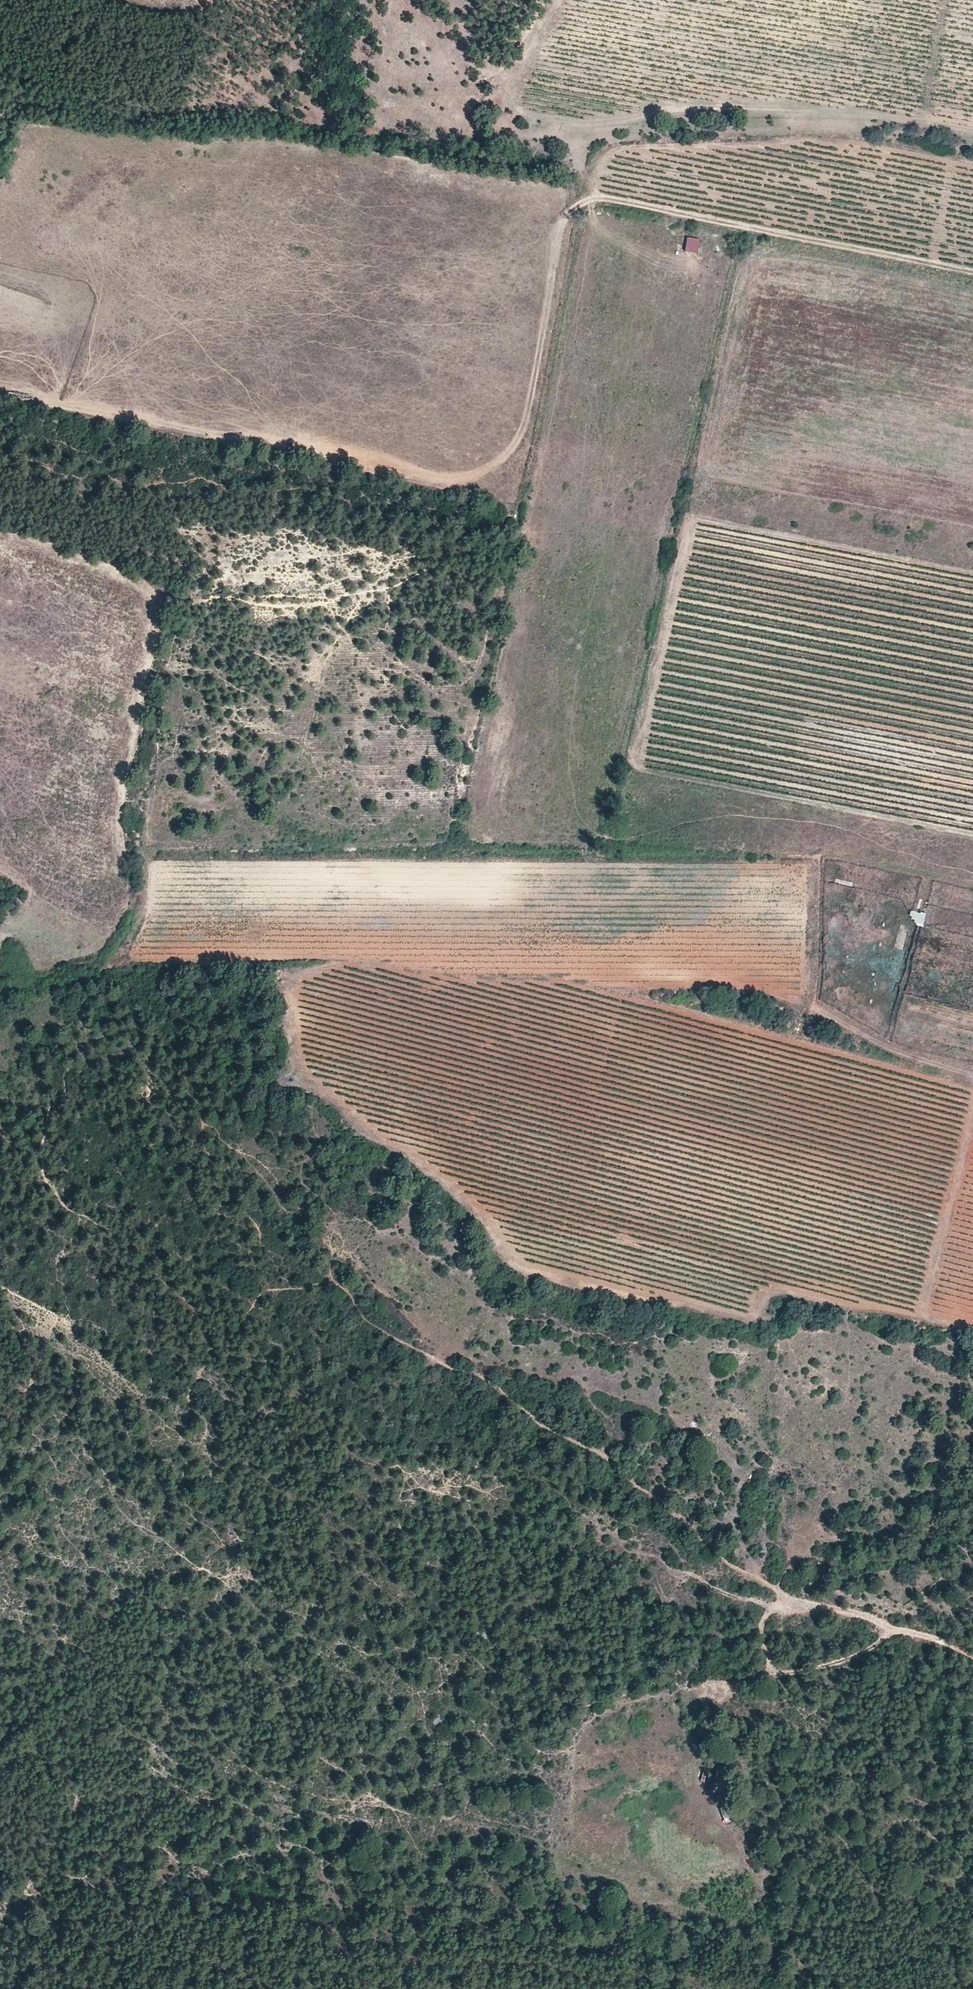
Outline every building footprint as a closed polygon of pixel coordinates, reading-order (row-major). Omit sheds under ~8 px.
[(686,238),(685,256),(699,256),(700,239),(686,238)] [(922,924),(924,912),(910,910),(908,922),(922,924)] [(900,926),(895,948),(903,949),(908,928),(900,926)]
